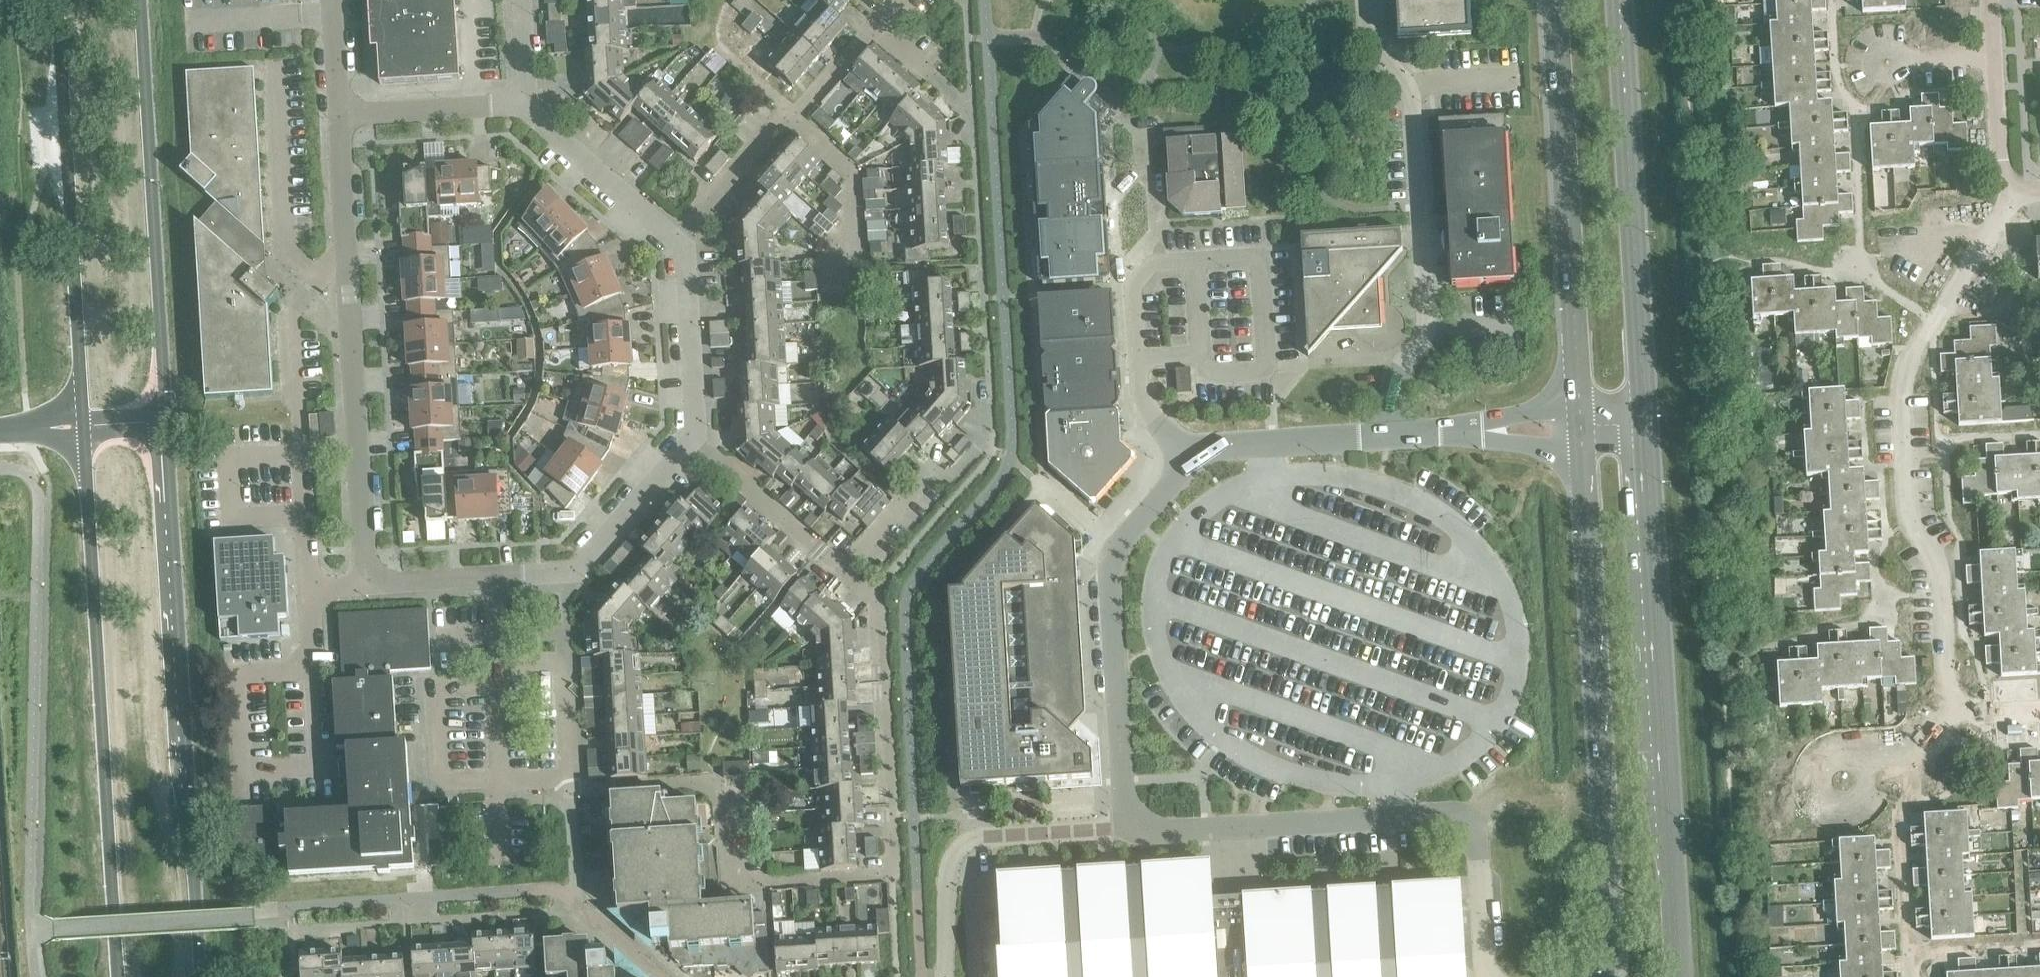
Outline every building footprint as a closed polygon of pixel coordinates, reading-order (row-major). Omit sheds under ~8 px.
[(374,1),(367,1),(370,49),(377,49),(380,85),(460,80),(455,0),(374,0),(374,1)] [(588,12),(624,9),(623,0),(588,0),(588,12)] [(819,3),(820,3),(836,17),(836,16),(849,2),(847,0),(816,0),(819,3)] [(1402,36),(1466,32),(1464,0),(1401,0),(1401,1),(1400,1),(1402,36)] [(1847,1),(1861,1),(1862,13),(1905,11),(1904,0),(1846,0),(1847,1)] [(1769,19),(1769,25),(1812,22),(1812,11),(1826,10),(1825,2),(1775,5),(1776,19),(1769,19)] [(819,3),(806,18),(833,42),(847,26),(836,16),(836,17),(820,3),(819,3)] [(547,5),(548,14),(560,14),(560,4),(547,5)] [(588,12),(590,32),(625,30),(624,9),(588,12)] [(1734,10),(1719,11),(1720,26),(1735,25),(1734,10)] [(753,13),(747,20),(756,28),(762,21),(753,13)] [(560,14),(548,14),(549,24),(561,23),(560,14)] [(806,18),(793,33),(819,57),(833,42),(806,18)] [(756,28),(747,20),(741,27),(750,35),(756,28)] [(1758,44),(1758,47),(1828,42),(1827,33),(1813,34),(1812,22),(1769,25),(1770,43),(1758,44)] [(590,32),(591,52),(591,53),(622,50),(622,51),(627,51),(625,30),(590,32)] [(793,33),(779,48),(806,72),(819,57),(793,33)] [(682,36),(672,36),(673,46),(682,46),(682,36)] [(1771,49),(1772,66),(1815,64),(1814,52),(1828,51),(1828,42),(1758,47),(1759,50),(1771,49)] [(554,45),(555,54),(567,54),(566,45),(554,45)] [(806,72),(779,48),(765,64),(792,88),(806,72)] [(849,75),(865,89),(889,62),(873,48),(849,75)] [(582,73),(584,97),(623,77),(622,51),(622,50),(591,53),(591,52),(586,52),(587,73),(582,73)] [(722,60),(711,72),(715,76),(726,64),(722,60)] [(865,89),(880,102),(904,76),(889,62),(865,89)] [(1761,84),(1761,87),(1830,83),(1830,74),(1815,74),(1815,64),(1772,66),(1773,84),(1761,84)] [(194,221),(205,400),(273,396),(268,308),(279,296),(244,264),(261,245),(265,248),(254,69),(186,73),(191,160),(180,172),(216,204),(198,224),(194,221)] [(880,102),(895,115),(896,116),(913,96),(914,97),(920,90),(904,76),(880,102)] [(620,123),(633,108),(644,95),(643,95),(623,77),(584,97),(602,113),(605,109),(620,123)] [(1035,170),(1099,167),(1099,166),(1102,163),(1102,153),(1102,151),(1101,151),(1101,148),(1101,138),(1101,137),(1100,137),(1100,133),(1100,124),(1100,122),(1099,122),(1102,119),(1102,120),(1104,118),(1105,117),(1109,112),(1100,105),(1098,103),(1093,98),(1092,98),(1084,91),(1084,90),(1072,80),(1067,85),(1066,86),(1060,93),(1058,96),(1057,95),(1056,96),(1050,104),(1051,104),(1048,107),(1047,106),(1046,107),(1047,107),(1040,114),(1041,115),(1038,118),(1038,117),(1037,118),(1029,127),(1028,127),(1029,128),(1030,138),(1030,141),(1029,141),(1029,143),(1030,143),(1030,152),(1031,152),(1031,156),(1030,156),(1030,157),(1031,157),(1031,167),(1032,167),(1035,170)] [(633,108),(648,121),(672,95),(656,81),(643,95),(644,95),(633,108)] [(1774,108),(1789,107),(1789,106),(1817,104),(1817,103),(1817,92),(1831,91),(1830,83),(1761,87),(1761,90),(1773,90),(1774,108)] [(648,121),(663,135),(687,108),(672,95),(648,121)] [(1938,95),(1930,96),(1933,146),(1946,145),(1947,152),(1968,151),(1966,125),(1953,126),(1952,109),(1939,110),(1938,95)] [(889,123),(910,141),(949,122),(931,106),(928,110),(914,97),(913,96),(896,116),(895,115),(889,123)] [(1909,111),(1910,126),(1911,126),(1912,154),(1914,154),(1919,154),(1919,147),(1933,146),(1930,96),(1921,96),(1921,111),(1909,111)] [(1778,124),(1778,127),(1847,122),(1847,114),(1832,114),(1832,102),(1817,103),(1817,104),(1789,106),(1789,107),(1790,123),(1778,124)] [(663,135),(679,148),(702,122),(687,108),(663,135)] [(819,109),(811,118),(818,124),(826,115),(819,109)] [(1893,163),(1890,112),(1881,113),(1881,127),(1869,128),(1872,171),(1879,171),(1879,163),(1893,163)] [(1898,112),(1890,112),(1893,163),(1907,162),(1907,169),(1915,169),(1914,154),(1912,154),(1911,126),(1910,126),(1899,126),(1898,112)] [(1171,203),(1184,214),(1245,210),(1239,115),(1221,116),(1222,138),(1198,140),(1197,132),(1179,134),(1179,141),(1167,142),(1171,203)] [(1504,116),(1438,120),(1442,197),(1446,196),(1448,231),(1449,252),(1451,288),(1514,284),(1506,135),(1504,135),(1504,130),(1505,130),(1504,117),(1504,116)] [(619,137),(627,145),(643,127),(635,119),(619,137)] [(702,122),(679,148),(694,162),(718,136),(702,122)] [(910,141),(911,168),(942,167),(942,168),(947,167),(946,147),(951,147),(949,122),(910,141)] [(1790,129),(1791,146),(1834,144),(1834,132),(1848,131),(1847,122),(1778,127),(1778,130),(1790,129)] [(643,127),(627,145),(636,153),(652,135),(643,127)] [(844,130),(835,140),(842,146),(850,137),(844,130)] [(794,137),(780,152),(807,176),(821,160),(794,137)] [(1799,153),(1800,166),(1850,163),(1849,154),(1835,155),(1834,144),(1791,146),(1791,153),(1799,153)] [(665,146),(649,164),(658,172),(674,154),(665,146)] [(848,156),(855,162),(863,153),(856,147),(848,156)] [(705,169),(714,177),(730,159),(720,151),(705,169)] [(780,152),(767,168),(794,191),(807,176),(780,152)] [(1793,181),(1794,187),(1837,185),(1836,173),(1850,172),(1850,163),(1800,166),(1800,180),(1793,181)] [(457,166),(459,206),(479,205),(478,194),(491,193),(490,167),(477,168),(476,164),(457,166)] [(437,170),(425,171),(427,197),(438,196),(439,208),(459,206),(457,166),(436,167),(437,170)] [(904,187),(904,189),(944,187),(942,168),(942,167),(911,168),(907,168),(908,187),(904,187)] [(1035,224),(1039,228),(1103,224),(1106,220),(1106,219),(1105,219),(1104,210),(1106,210),(1105,205),(1105,197),(1105,192),(1104,192),(1104,184),(1104,179),(1103,172),(1103,170),(1099,167),(1035,170),(1031,175),(1032,176),(1032,184),(1032,189),(1033,189),(1033,197),(1033,202),(1034,209),(1034,215),(1035,222),(1034,222),(1035,224)] [(404,239),(405,251),(430,249),(427,197),(425,171),(425,168),(404,169),(406,192),(398,193),(400,219),(404,221),(404,225),(400,227),(401,239),(404,239)] [(753,183),(764,193),(780,207),(780,206),(794,191),(767,168),(753,183)] [(827,177),(836,185),(842,178),(832,170),(827,177)] [(866,171),(867,180),(879,179),(879,170),(866,171)] [(1801,193),(1802,207),(1852,204),(1852,195),(1837,196),(1837,185),(1794,187),(1794,194),(1801,193)] [(908,192),(909,209),(945,207),(944,187),(904,189),(905,192),(908,192)] [(863,192),(864,201),(876,200),(875,191),(863,192)] [(526,236),(539,249),(574,216),(565,207),(563,210),(546,192),(518,230),(526,236)] [(747,204),(731,222),(773,237),(791,216),(780,206),(780,207),(764,193),(751,207),(747,204)] [(1852,204),(1802,207),(1803,221),(1796,221),(1797,242),(1823,241),(1822,227),(1839,226),(1839,214),(1853,213),(1852,204)] [(907,228),(907,230),(946,228),(945,207),(909,209),(910,227),(907,228)] [(822,217),(831,225),(837,218),(828,210),(822,217)] [(1785,210),(1770,211),(1771,226),(1786,225),(1785,210)] [(866,212),(864,212),(865,223),(867,222),(883,222),(882,211),(866,212)] [(552,263),(557,271),(596,245),(580,228),(582,225),(574,216),(539,249),(552,263)] [(952,218),(953,227),(965,227),(965,217),(952,218)] [(739,266),(744,266),(744,265),(774,264),(774,263),(773,237),(731,222),(733,246),(738,246),(739,266)] [(1036,232),(1035,232),(1036,248),(1037,255),(1036,255),(1038,282),(1039,282),(1042,285),(1042,286),(1106,282),(1106,281),(1109,278),(1110,277),(1107,228),(1106,228),(1103,225),(1103,224),(1039,228),(1039,229),(1036,232)] [(809,232),(818,240),(824,233),(815,225),(809,232)] [(965,227),(953,227),(954,237),(966,236),(965,227)] [(946,228),(907,230),(907,232),(910,232),(911,250),(904,251),(905,263),(929,262),(928,250),(947,249),(946,228)] [(1332,330),(1381,327),(1378,279),(1402,252),(1401,231),(1366,233),(1366,229),(1357,230),(1358,234),(1301,237),(1306,332),(1332,330)] [(447,230),(430,231),(431,248),(448,247),(447,230)] [(493,244),(481,245),(482,264),(494,264),(493,244)] [(562,278),(569,295),(614,276),(609,265),(605,266),(596,245),(557,271),(562,278)] [(402,263),(403,283),(444,280),(444,281),(451,281),(449,247),(430,249),(405,251),(405,263),(402,263)] [(744,265),(744,266),(745,286),(781,284),(779,263),(774,263),(774,264),(744,265)] [(1788,322),(1794,322),(1795,322),(1793,293),(1794,293),(1793,279),(1781,280),(1780,265),(1770,266),(1774,316),(1787,315),(1788,322)] [(1760,317),(1774,316),(1770,266),(1762,266),(1763,281),(1750,282),(1753,325),(1760,324),(1760,317)] [(804,273),(804,282),(817,282),(816,272),(804,273)] [(912,303),(912,306),(951,303),(950,282),(931,284),(930,272),(906,273),(907,286),(914,285),(915,303),(912,303)] [(579,322),(598,318),(598,317),(625,311),(615,289),(619,288),(614,276),(569,295),(577,313),(579,322)] [(1814,347),(1816,347),(1812,277),(1804,278),(1804,292),(1794,293),(1793,293),(1795,322),(1794,322),(1794,336),(1813,335),(1814,347)] [(1819,335),(1835,334),(1836,333),(1834,305),(1835,305),(1835,290),(1822,291),(1821,277),(1812,277),(1816,347),(1819,347),(1819,335)] [(501,278),(491,279),(491,292),(502,291),(501,278)] [(408,303),(408,315),(434,313),(434,312),(433,301),(445,301),(444,281),(444,280),(403,283),(404,303),(408,303)] [(817,282),(804,282),(805,292),(817,291),(817,282)] [(745,286),(746,306),(782,304),(781,284),(745,286)] [(1863,288),(1854,289),(1857,339),(1871,338),(1871,346),(1892,344),(1891,318),(1877,319),(1876,302),(1863,303),(1863,288)] [(1836,333),(1835,334),(1836,348),(1844,348),(1843,340),(1857,339),(1854,289),(1845,290),(1846,304),(1835,305),(1834,305),(1836,333)] [(957,294),(958,303),(970,302),(969,293),(957,294)] [(1046,355),(1046,356),(1110,352),(1114,348),(1112,302),(1110,302),(1103,296),(1103,295),(1046,298),(1046,300),(1040,306),(1039,307),(1042,352),(1046,355)] [(539,301),(531,304),(534,311),(542,308),(539,301)] [(970,302),(958,303),(958,312),(970,312),(970,302)] [(915,308),(916,326),(952,324),(951,303),(912,306),(912,308),(915,308)] [(746,306),(747,326),(783,324),(782,304),(746,306)] [(406,327),(407,347),(448,345),(448,344),(447,326),(454,326),(453,311),(434,312),(434,313),(408,315),(409,327),(406,327)] [(588,329),(590,349),(630,346),(630,334),(626,334),(625,311),(598,317),(598,318),(600,328),(588,329)] [(747,326),(749,347),(784,345),(783,324),(747,326)] [(914,344),(914,346),(953,344),(952,324),(916,326),(917,344),(914,344)] [(1939,356),(1940,365),(1990,361),(1989,348),(1996,347),(1995,326),(1969,328),(1969,341),(1953,342),(1954,355),(1939,356)] [(1332,330),(1306,332),(1307,357),(1332,330)] [(960,335),(960,344),(972,343),(972,334),(960,335)] [(534,340),(519,340),(520,361),(534,360),(534,340)] [(412,367),(412,379),(457,376),(455,343),(448,344),(448,345),(407,347),(408,367),(412,367)] [(972,343),(960,344),(961,353),(973,352),(972,343)] [(919,367),(928,367),(928,366),(954,364),(953,344),(914,346),(914,349),(918,349),(919,367)] [(749,347),(750,367),(776,366),(786,366),(784,345),(749,347)] [(602,368),(601,379),(629,382),(628,359),(631,359),(630,346),(590,349),(591,369),(602,368)] [(1045,409),(1050,413),(1114,410),(1118,405),(1117,385),(1108,386),(1107,377),(1116,376),(1115,356),(1110,352),(1046,356),(1042,360),(1043,381),(1048,380),(1049,389),(1044,389),(1045,409)] [(711,360),(712,369),(724,368),(724,359),(711,360)] [(1955,373),(1955,384),(1998,381),(1998,375),(1991,375),(1990,361),(1940,365),(1940,373),(1955,373)] [(928,366),(928,367),(930,393),(971,408),(970,383),(965,384),(964,363),(954,364),(928,366)] [(740,367),(742,388),(777,386),(776,366),(750,367),(740,367)] [(1175,370),(1177,395),(1191,394),(1190,369),(1175,370)] [(410,391),(411,411),(459,409),(457,376),(412,379),(413,391),(410,391)] [(588,388),(583,407),(622,418),(626,406),(622,405),(629,382),(601,379),(583,376),(582,386),(588,388)] [(713,381),(713,390),(725,389),(725,380),(713,381)] [(1942,396),(1942,405),(1993,402),(1992,388),(1999,388),(1998,381),(1955,384),(1956,396),(1942,396)] [(742,388),(743,408),(743,409),(774,407),(779,407),(777,386),(742,388)] [(725,389),(713,390),(714,400),(726,399),(725,389)] [(524,390),(514,391),(514,406),(525,405),(524,390)] [(1808,400),(1809,414),(1859,410),(1859,401),(1844,402),(1844,390),(1800,393),(1801,400),(1808,400)] [(930,393),(912,413),(935,434),(938,438),(952,422),(956,426),(971,408),(930,393)] [(1993,402),(1942,405),(1943,414),(1957,413),(1958,426),(2033,421),(2032,407),(2005,409),(2001,416),(1993,416),(1993,402)] [(852,403),(846,410),(855,418),(861,411),(852,403)] [(589,429),(584,438),(609,451),(615,429),(619,430),(622,418),(583,407),(578,426),(589,429)] [(734,429),(736,453),(775,434),(774,407),(743,409),(743,408),(738,408),(739,429),(734,429)] [(416,431),(416,443),(442,441),(442,442),(458,441),(461,441),(459,409),(411,411),(412,431),(416,431)] [(855,418),(846,410),(840,416),(849,424),(855,418)] [(909,410),(895,425),(895,426),(914,443),(921,450),(935,434),(912,413),(909,410)] [(1114,410),(1050,413),(1050,414),(1046,418),(1044,418),(1044,419),(1045,419),(1046,432),(1045,432),(1045,434),(1046,434),(1047,447),(1046,447),(1046,448),(1047,448),(1048,461),(1047,461),(1047,462),(1048,462),(1048,466),(1056,473),(1055,474),(1056,474),(1057,474),(1067,482),(1066,483),(1067,484),(1068,483),(1078,492),(1077,493),(1078,494),(1079,493),(1088,501),(1088,502),(1089,503),(1089,502),(1096,502),(1096,503),(1097,502),(1097,501),(1105,491),(1106,492),(1107,491),(1106,490),(1112,484),(1112,485),(1113,484),(1113,483),(1121,473),(1122,474),(1123,473),(1122,472),(1124,469),(1126,470),(1127,470),(1120,463),(1119,455),(1125,448),(1125,447),(1124,448),(1120,445),(1120,444),(1121,443),(1121,442),(1120,442),(1119,429),(1120,429),(1120,428),(1119,428),(1118,415),(1119,415),(1119,413),(1118,414),(1114,410)] [(1803,428),(1803,434),(1846,432),(1846,420),(1860,419),(1859,410),(1809,414),(1810,427),(1803,428)] [(319,415),(321,438),(321,439),(334,438),(333,414),(319,415)] [(888,419),(874,435),(901,458),(914,443),(895,426),(895,425),(888,419)] [(502,422),(488,423),(489,438),(502,437),(502,422)] [(818,426),(810,435),(817,441),(825,432),(818,426)] [(568,443),(557,458),(590,482),(598,472),(595,470),(609,451),(584,438),(567,430),(562,439),(568,443)] [(1792,453),(1792,455),(1862,451),(1861,442),(1847,443),(1846,432),(1803,434),(1804,452),(1792,453)] [(772,479),(776,476),(775,475),(796,452),(795,452),(775,434),(736,453),(754,469),(757,466),(772,479)] [(901,458),(874,435),(860,450),(887,474),(901,458)] [(963,439),(953,450),(953,451),(961,458),(971,446),(963,439)] [(461,441),(458,441),(458,452),(472,451),(471,440),(461,441)] [(442,441),(416,443),(417,454),(415,455),(415,467),(419,468),(419,473),(416,474),(417,501),(425,501),(426,524),(447,523),(447,519),(442,442),(442,441)] [(2023,494),(2037,493),(2034,443),(2025,443),(2026,458),(2015,458),(2017,502),(2024,501),(2023,494)] [(1983,496),(1996,496),(1993,445),(1984,446),(1985,460),(1973,461),(1974,478),(1960,479),(1962,505),(1983,504),(1983,496)] [(2011,502),(2017,502),(2015,458),(2003,459),(2002,445),(1993,445),(1996,496),(2010,495),(2011,502)] [(791,489),(794,486),(794,485),(814,462),(814,461),(799,448),(795,452),(796,452),(775,475),(776,476),(791,489)] [(945,456),(953,463),(954,464),(961,458),(953,451),(953,450),(952,449),(945,456)] [(1805,476),(1820,475),(1820,474),(1849,473),(1849,471),(1848,461),(1862,460),(1862,451),(1792,455),(1792,458),(1804,458),(1805,476)] [(590,482),(557,458),(545,474),(555,481),(546,489),(565,510),(580,490),(583,492),(590,482)] [(794,486),(809,499),(833,472),(817,458),(814,461),(814,462),(794,485),(794,486)] [(1827,480),(1828,494),(1879,491),(1878,482),(1864,483),(1863,470),(1849,471),(1849,473),(1820,474),(1820,475),(1820,481),(1827,480)] [(508,471),(475,473),(478,521),(498,519),(498,516),(511,515),(508,471)] [(825,512),(828,509),(828,508),(848,485),(847,485),(833,472),(809,499),(825,512)] [(475,473),(444,475),(447,519),(458,519),(458,522),(478,521),(475,473)] [(545,474),(534,485),(542,493),(546,489),(555,481),(545,474)] [(828,508),(828,509),(843,522),(851,514),(868,529),(889,504),(872,488),(866,495),(851,481),(847,485),(848,485),(828,508)] [(662,514),(666,518),(666,517),(689,537),(702,523),(709,528),(724,511),(700,489),(685,506),(676,498),(662,514)] [(1822,508),(1822,515),(1866,512),(1865,501),(1879,500),(1879,491),(1828,494),(1829,508),(1822,508)] [(732,500),(741,508),(747,502),(738,493),(732,500)] [(779,502),(786,508),(794,499),(787,493),(779,502)] [(1782,498),(1773,499),(1774,515),(1783,515),(1782,498)] [(1085,716),(1074,541),(1035,507),(963,589),(963,592),(948,593),(960,788),(1093,780),(1091,756),(1077,743),(1087,731),(1078,723),(1085,716)] [(721,537),(737,551),(760,524),(745,510),(721,537)] [(1811,533),(1812,536),(1881,532),(1881,523),(1866,524),(1866,512),(1822,515),(1823,532),(1811,533)] [(803,523),(810,529),(818,520),(811,514),(803,523)] [(666,517),(666,518),(652,532),(679,556),(693,540),(689,537),(666,517)] [(737,551),(751,564),(752,564),(766,549),(773,542),(776,538),(775,537),(760,524),(737,551)] [(638,548),(649,558),(650,557),(666,571),(679,556),(652,532),(638,548)] [(776,538),(773,542),(779,547),(787,538),(780,532),(775,537),(776,538)] [(1824,538),(1825,554),(1825,556),(1854,554),(1854,555),(1868,554),(1867,542),(1882,541),(1881,532),(1812,536),(1812,539),(1824,538)] [(275,559),(274,539),(214,543),(219,628),(220,641),(280,638),(279,618),(288,618),(285,558),(275,559)] [(622,547),(616,554),(625,562),(631,555),(622,547)] [(742,575),(758,589),(781,562),(766,549),(752,564),(751,564),(742,575)] [(1965,567),(1965,576),(2016,573),(2015,559),(2022,558),(2022,551),(1978,554),(1979,566),(1965,567)] [(625,562),(616,554),(610,561),(619,569),(625,562)] [(1818,563),(1819,576),(1869,573),(1869,565),(1854,566),(1854,555),(1854,554),(1825,556),(1825,554),(1810,555),(1811,563),(1818,563)] [(628,565),(636,572),(663,596),(677,580),(666,571),(650,557),(649,558),(644,563),(636,556),(628,565)] [(781,562),(758,589),(773,603),(797,576),(781,562)] [(636,572),(623,587),(622,588),(646,608),(645,609),(649,612),(663,596),(636,572)] [(1869,573),(1819,576),(1820,590),(1812,591),(1814,612),(1840,610),(1839,597),(1856,596),(1855,583),(1870,582),(1869,573)] [(1980,584),(1981,596),(2024,593),(2024,586),(2017,587),(2016,573),(1965,576),(1966,585),(1980,584)] [(780,607),(795,621),(819,594),(803,581),(780,607)] [(602,596),(586,614),(628,629),(645,609),(646,608),(622,588),(623,587),(619,584),(606,599),(602,596)] [(690,593),(699,601),(705,595),(696,587),(690,593)] [(1967,608),(1968,617),(2037,612),(2037,610),(2025,610),(2024,593),(1981,596),(1982,607),(1967,608)] [(795,621),(816,640),(855,620),(837,604),(834,608),(819,594),(795,621)] [(232,809),(234,841),(236,869),(288,866),(289,876),(442,867),(439,807),(410,809),(406,744),(397,744),(392,672),(430,670),(427,610),(338,616),(342,683),(333,683),(337,750),(346,750),(349,803),(340,803),(340,813),(278,816),(278,807),(232,809)] [(1984,638),(1998,637),(1998,636),(2027,634),(2027,633),(2026,616),(2038,615),(2037,612),(1968,617),(1968,626),(1983,625),(1984,638)] [(594,658),(603,658),(603,657),(629,656),(629,655),(628,629),(586,614),(588,638),(592,638),(594,658)] [(713,625),(720,631),(728,622),(721,616),(713,625)] [(816,640),(818,667),(853,664),(852,645),(857,644),(855,620),(816,640)] [(728,622),(720,631),(727,637),(735,628),(728,622)] [(1869,644),(1857,645),(1860,688),(1867,688),(1867,680),(1880,680),(1877,629),(1868,630),(1869,644)] [(1886,629),(1877,629),(1880,680),(1894,679),(1895,686),(1916,685),(1914,658),(1900,659),(1899,643),(1887,643),(1886,629)] [(1845,631),(1836,632),(1841,701),(1844,701),(1843,689),(1860,688),(1857,645),(1846,646),(1845,631)] [(1816,648),(1817,662),(1818,662),(1820,691),(1821,691),(1837,690),(1838,702),(1841,701),(1836,632),(1827,632),(1828,647),(1816,648)] [(1985,657),(2035,654),(2034,640),(2039,640),(2039,632),(2027,633),(2027,634),(1998,636),(1998,637),(1999,647),(1984,648),(1985,657)] [(745,647),(759,659),(767,650),(754,638),(745,647)] [(1805,648),(1797,649),(1800,699),(1814,698),(1814,705),(1822,705),(1821,691),(1820,691),(1818,662),(1817,662),(1806,663),(1805,648)] [(1800,699),(1797,649),(1787,649),(1788,664),(1776,664),(1779,708),(1786,707),(1786,700),(1800,699)] [(1985,657),(1985,666),(2000,665),(2000,677),(2039,675),(2039,667),(2036,668),(2035,654),(1985,657)] [(603,658),(605,678),(640,676),(639,655),(629,655),(629,656),(603,657),(603,658)] [(815,685),(815,687),(854,685),(853,664),(818,667),(819,685),(815,685)] [(582,670),(582,679),(594,678),(594,669),(582,670)] [(605,678),(606,698),(641,696),(640,676),(605,678)] [(1774,676),(1765,677),(1766,692),(1775,691),(1774,676)] [(594,678),(582,679),(583,688),(595,688),(594,678)] [(754,682),(754,691),(766,690),(766,681),(754,682)] [(819,690),(820,707),(846,706),(856,706),(854,685),(815,687),(816,690),(819,690)] [(766,690),(754,691),(755,700),(767,699),(766,690)] [(1905,692),(1896,692),(1897,704),(1905,703),(1905,692)] [(606,698),(607,719),(643,716),(641,696),(606,698)] [(1905,703),(1897,704),(1898,715),(1906,715),(1905,703)] [(808,726),(808,729),(847,726),(846,706),(820,707),(810,707),(812,726),(808,726)] [(584,710),(585,720),(597,719),(596,710),(584,710)] [(857,716),(857,725),(870,724),(869,715),(857,716)] [(607,719),(608,739),(644,737),(643,716),(607,719)] [(597,719),(585,720),(585,729),(598,728),(597,719)] [(700,722),(681,723),(682,735),(700,734),(700,722)] [(870,724),(857,725),(858,734),(870,734),(870,724)] [(812,731),(813,749),(848,746),(847,726),(808,729),(809,731),(812,731)] [(608,739),(610,759),(645,757),(644,737),(608,739)] [(760,740),(749,740),(749,752),(760,752),(760,740)] [(811,767),(811,769),(850,766),(848,746),(813,749),(814,767),(811,767)] [(2027,750),(2031,800),(2039,800),(2039,764),(2038,764),(2037,749),(2027,750)] [(587,751),(587,760),(599,760),(599,750),(587,751)] [(2031,800),(2027,750),(2019,751),(2020,765),(2008,766),(2009,783),(1995,783),(1996,810),(2017,808),(2017,801),(2031,800)] [(768,752),(753,753),(753,766),(769,765),(768,752)] [(700,755),(686,756),(687,773),(701,772),(700,755)] [(859,757),(860,766),(872,765),(872,756),(859,757)] [(645,757),(610,759),(611,780),(647,778),(645,757)] [(599,760),(587,760),(588,770),(600,769),(599,760)] [(722,764),(723,778),(748,777),(748,762),(722,764)] [(872,765),(860,766),(860,775),(873,775),(872,765)] [(816,790),(825,789),(851,787),(850,766),(811,769),(811,772),(814,772),(816,790)] [(823,807),(823,809),(862,807),(861,786),(851,787),(825,789),(826,807),(823,807)] [(610,796),(615,870),(617,912),(625,912),(636,921),(635,926),(635,930),(637,934),(640,938),(643,940),(648,941),(652,945),(669,944),(669,953),(674,957),(674,958),(686,968),(731,966),(731,964),(742,964),(750,970),(755,969),(755,974),(769,973),(765,913),(753,914),(753,908),(701,912),(701,907),(702,907),(696,803),(662,805),(661,793),(610,796)] [(758,804),(759,813),(771,813),(770,803),(758,804)] [(826,812),(828,829),(854,828),(854,829),(863,828),(862,807),(823,809),(823,812),(826,812)] [(2019,811),(2011,811),(2012,823),(2020,822),(2019,811)] [(771,813),(759,813),(759,823),(772,822),(771,813)] [(1909,830),(1909,839),(1979,834),(1979,831),(1967,832),(1966,814),(1922,816),(1923,829),(1909,830)] [(816,848),(816,851),(855,848),(854,829),(854,828),(828,829),(818,829),(819,848),(816,848)] [(1924,847),(1925,858),(1968,856),(1967,838),(1979,837),(1979,834),(1909,839),(1910,848),(1924,847)] [(864,839),(865,848),(877,848),(877,838),(864,839)] [(1838,849),(1839,863),(1889,860),(1889,851),(1874,852),(1874,840),(1831,842),(1831,850),(1838,849)] [(855,848),(816,851),(816,853),(819,853),(821,871),(856,869),(855,848)] [(877,848),(865,848),(866,857),(878,857),(877,848)] [(1911,871),(1912,879),(1962,876),(1961,863),(1968,862),(1968,856),(1925,858),(1926,870),(1911,871)] [(1833,877),(1833,884),(1876,882),(1875,870),(1890,869),(1889,860),(1839,863),(1840,877),(1833,877)] [(993,878),(999,976),(1465,976),(1460,895),(1459,885),(1212,901),(1209,865),(993,878)] [(1927,887),(1927,899),(1970,896),(1970,890),(1963,890),(1962,876),(1912,879),(1912,888),(1927,887)] [(1822,902),(1822,905),(1892,901),(1891,892),(1877,893),(1876,882),(1833,884),(1834,902),(1822,902)] [(845,890),(845,902),(855,902),(854,889),(845,890)] [(806,892),(807,902),(819,901),(818,892),(806,892)] [(772,894),(772,907),(781,906),(781,894),(772,894)] [(1914,911),(1914,920),(1964,917),(1964,903),(1971,903),(1970,896),(1927,899),(1928,910),(1914,911)] [(819,901),(807,902),(807,911),(820,910),(819,901)] [(1834,907),(1835,925),(1878,922),(1878,911),(1892,910),(1892,901),(1822,905),(1822,908),(1834,907)] [(877,927),(856,929),(858,964),(879,963),(878,935),(890,934),(888,910),(876,911),(877,927)] [(1964,917),(1914,920),(1915,929),(1929,928),(1930,941),(1973,938),(1973,930),(1965,931),(1964,917)] [(1843,931),(1844,945),(1894,942),(1893,933),(1879,934),(1878,922),(1835,925),(1836,931),(1843,931)] [(856,929),(836,930),(838,966),(858,964),(856,929)] [(815,931),(815,936),(816,936),(817,967),(818,967),(838,966),(836,930),(815,931)] [(535,933),(513,934),(516,970),(537,969),(535,933)] [(513,934),(493,935),(495,971),(516,970),(513,934)] [(472,937),(472,946),(473,946),(475,972),(476,972),(495,971),(493,935),(472,937)] [(815,936),(795,937),(797,973),(818,972),(818,967),(817,967),(816,936),(815,936)] [(360,937),(346,938),(346,949),(360,948),(360,937)] [(797,973),(795,937),(774,939),(776,974),(797,973)] [(637,976),(633,975),(629,974),(624,975),(607,960),(606,954),(589,955),(589,942),(545,945),(547,976),(637,976)] [(1832,959),(1833,966),(1881,963),(1880,952),(1895,951),(1894,942),(1844,945),(1845,959),(1832,959)] [(453,948),(455,976),(476,976),(476,972),(475,972),(473,946),(472,946),(453,948)] [(433,949),(434,976),(455,976),(453,948),(433,949)] [(433,949),(412,950),(413,976),(434,976),(433,949)] [(341,962),(342,962),(341,952),(321,954),(322,976),(342,976),(341,962)] [(321,954),(300,955),(301,976),(322,976),(321,954)] [(2027,970),(2028,976),(2039,976),(2039,955),(2038,955),(2039,969),(2027,970)] [(1987,976),(2007,976),(2006,957),(1997,958),(1998,972),(1987,973),(1987,976)] [(2006,957),(2007,976),(2028,976),(2027,970),(2016,971),(2015,957),(2006,957)] [(382,960),(383,976),(404,976),(403,958),(382,960)] [(1987,973),(1975,973),(1974,959),(1965,960),(1966,976),(1987,976),(1987,973)] [(362,961),(363,976),(383,976),(382,960),(362,961)] [(1965,960),(1957,960),(1957,974),(1945,975),(1945,976),(1966,976),(1965,960)] [(342,976),(363,976),(362,961),(342,962),(341,962),(342,976)] [(1833,976),(1896,976),(1896,974),(1881,975),(1881,963),(1833,966),(1833,976)] [(1771,969),(1771,976),(1781,976),(1781,968),(1771,969)]
